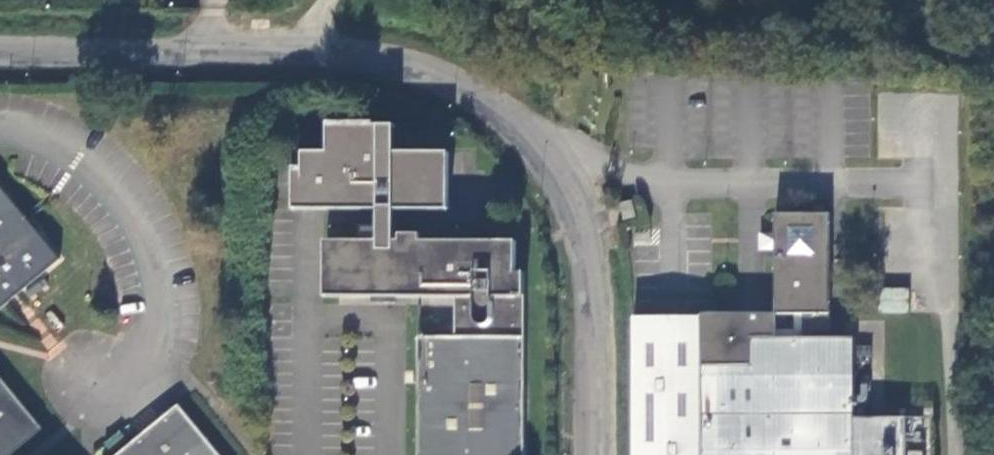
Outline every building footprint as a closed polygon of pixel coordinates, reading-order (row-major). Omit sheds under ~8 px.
[(390,146),(390,119),(369,119),(369,117),(323,117),(323,147),(299,147),(299,163),(290,163),(290,204),(375,204),(376,220),(391,220),(390,204),(445,203),(444,146),(390,146)] [(58,263),(0,190),(0,311),(58,263)] [(633,203),(618,209),(622,219),(637,213),(633,203)] [(853,340),(802,340),(802,316),(810,316),(810,332),(829,332),(828,218),(776,218),(776,239),(764,239),(764,251),(775,251),(775,315),(702,316),(702,363),(717,363),(717,454),(854,454),(854,422),(853,340)] [(415,331),(416,454),(523,454),(521,264),(513,264),(507,264),(507,252),(505,252),(505,238),(388,239),(388,235),(391,235),(391,220),(376,220),(376,235),(378,235),(378,239),(336,240),(336,246),(335,246),(335,279),(336,279),(336,285),(457,284),(457,290),(457,299),(451,299),(451,322),(457,322),(457,330),(415,331)] [(388,235),(388,239),(505,238),(505,252),(507,252),(507,264),(513,264),(512,233),(391,235),(388,235)] [(457,290),(457,284),(336,285),(336,279),(335,279),(335,246),(336,246),(336,240),(378,239),(378,235),(376,235),(322,235),(322,291),(457,290)] [(908,312),(908,287),(879,287),(879,312),(908,312)] [(628,454),(702,454),(702,363),(702,316),(628,316),(628,454)] [(702,454),(717,454),(717,363),(702,363),(702,454)] [(43,430),(0,378),(0,454),(13,454),(43,430)] [(175,397),(106,454),(224,454),(175,397)] [(854,454),(905,454),(905,422),(854,422),(854,454)]
